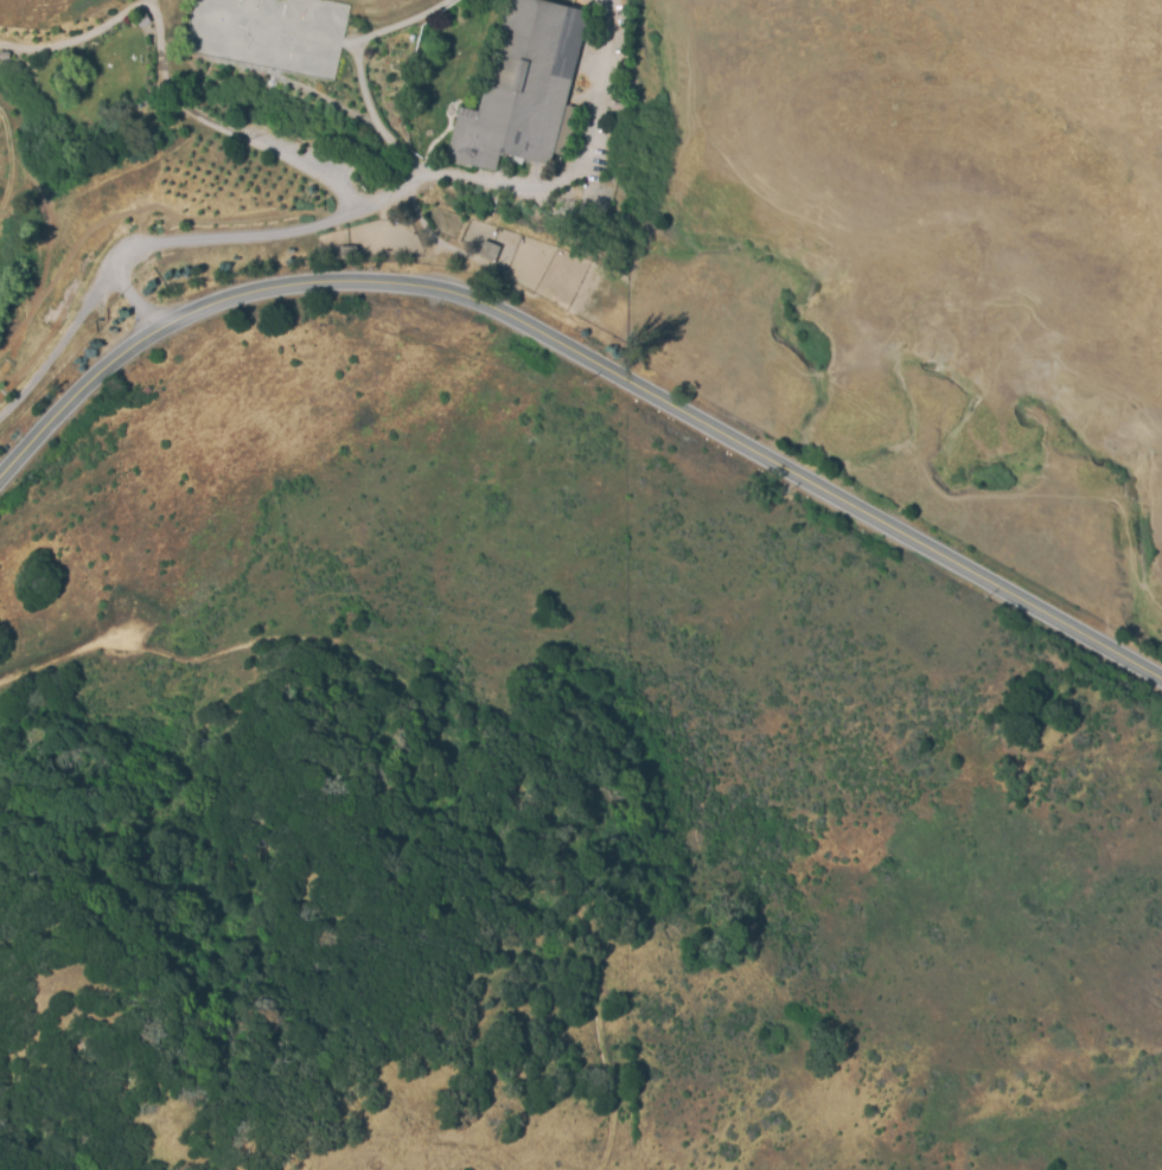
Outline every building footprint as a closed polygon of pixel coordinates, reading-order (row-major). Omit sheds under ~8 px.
[(477,113),(504,0),(538,0),(588,13),(566,107),(579,110),(567,158),(553,154),(549,167),(502,155),(497,173),(446,160),(459,108),(477,113)] [(147,15),(152,25),(142,31),(138,21),(147,15)] [(485,242),(500,248),(492,271),(471,262),(477,249),(481,251),(485,242)] [(339,248),(356,248),(356,258),(339,258),(339,248)]
